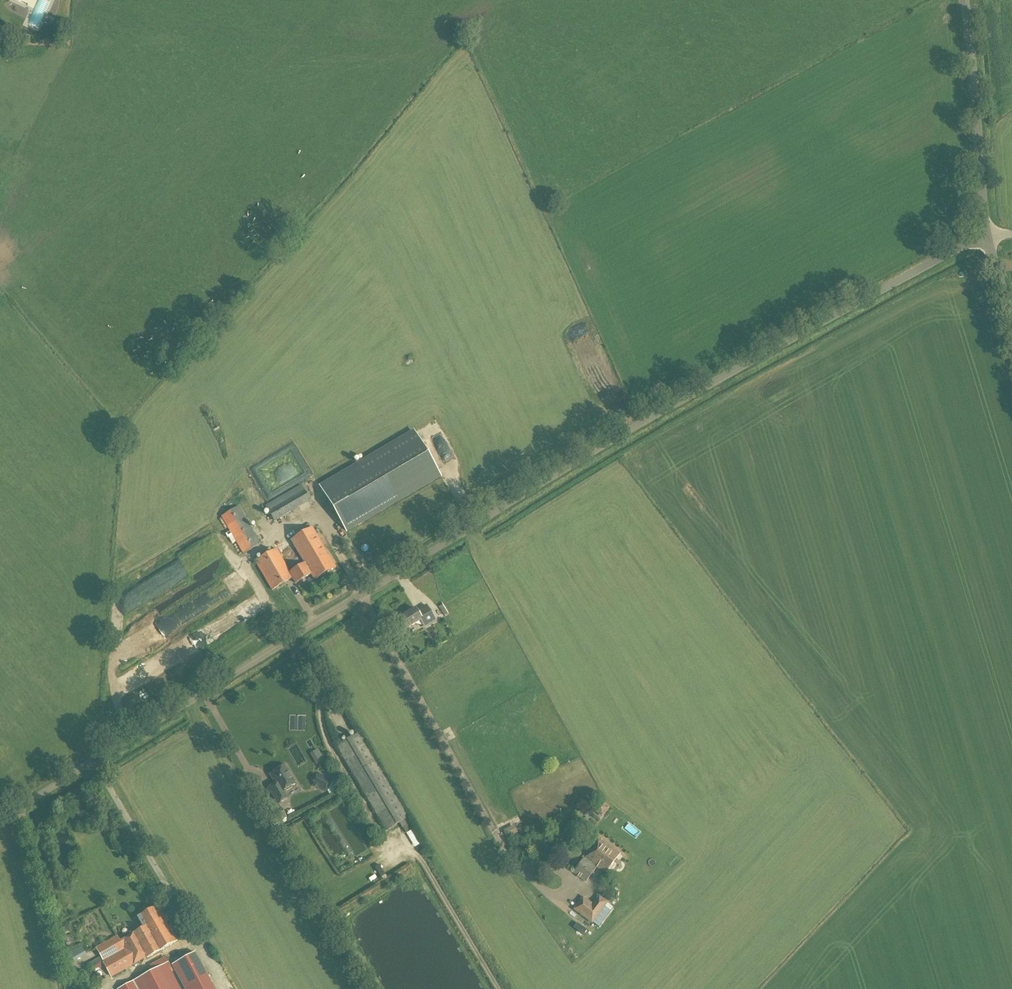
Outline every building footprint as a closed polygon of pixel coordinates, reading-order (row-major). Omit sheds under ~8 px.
[(347,533),(441,477),(413,430),(319,485),(347,533)] [(446,453),(454,451),(450,441),(443,443),(446,453)] [(297,448),(257,468),(271,495),(311,475),(297,448)] [(274,522),(310,501),(301,485),(265,506),(274,522)] [(242,554),(261,543),(239,506),(221,517),(242,554)] [(314,580),(336,568),(312,528),(291,540),(304,563),(290,572),(277,548),(254,561),(272,591),(293,578),(295,583),(311,574),(314,580)] [(180,558),(170,568),(179,578),(190,567),(180,558)] [(412,588),(420,596),(424,592),(416,583),(412,588)] [(444,616),(448,613),(442,604),(439,607),(444,616)] [(426,605),(417,611),(415,608),(405,615),(403,613),(394,619),(398,627),(400,626),(403,631),(421,620),(425,627),(436,621),(426,605)] [(415,829),(412,824),(409,818),(359,733),(336,746),(386,831),(399,824),(406,834),(415,829)] [(277,804),(285,800),(281,792),(296,784),(285,765),(270,774),(278,788),(270,792),(277,804)] [(332,780),(319,773),(318,776),(316,775),(312,781),(314,783),(313,785),(325,792),(332,780)] [(335,778),(328,791),(330,795),(341,789),(336,778),(335,778)] [(273,826),(287,817),(281,808),(267,816),(273,826)] [(410,833),(419,848),(426,843),(417,828),(410,833)] [(606,873),(619,854),(598,839),(593,846),(596,849),(592,854),(589,852),(584,859),(583,858),(573,873),(586,882),(596,867),(606,873)] [(592,924),(608,902),(599,895),(592,903),(583,896),(573,909),(592,924)] [(134,945),(167,926),(156,906),(137,917),(143,927),(120,940),(117,936),(95,949),(103,961),(132,945),(134,945)] [(132,945),(103,961),(112,977),(150,955),(150,956),(176,941),(167,926),(134,945),(132,945)] [(73,960),(91,953),(87,943),(69,949),(73,960)] [(195,951),(171,965),(184,988),(215,988),(195,951)] [(172,969),(173,968),(169,962),(118,988),(181,988),(172,969)]
